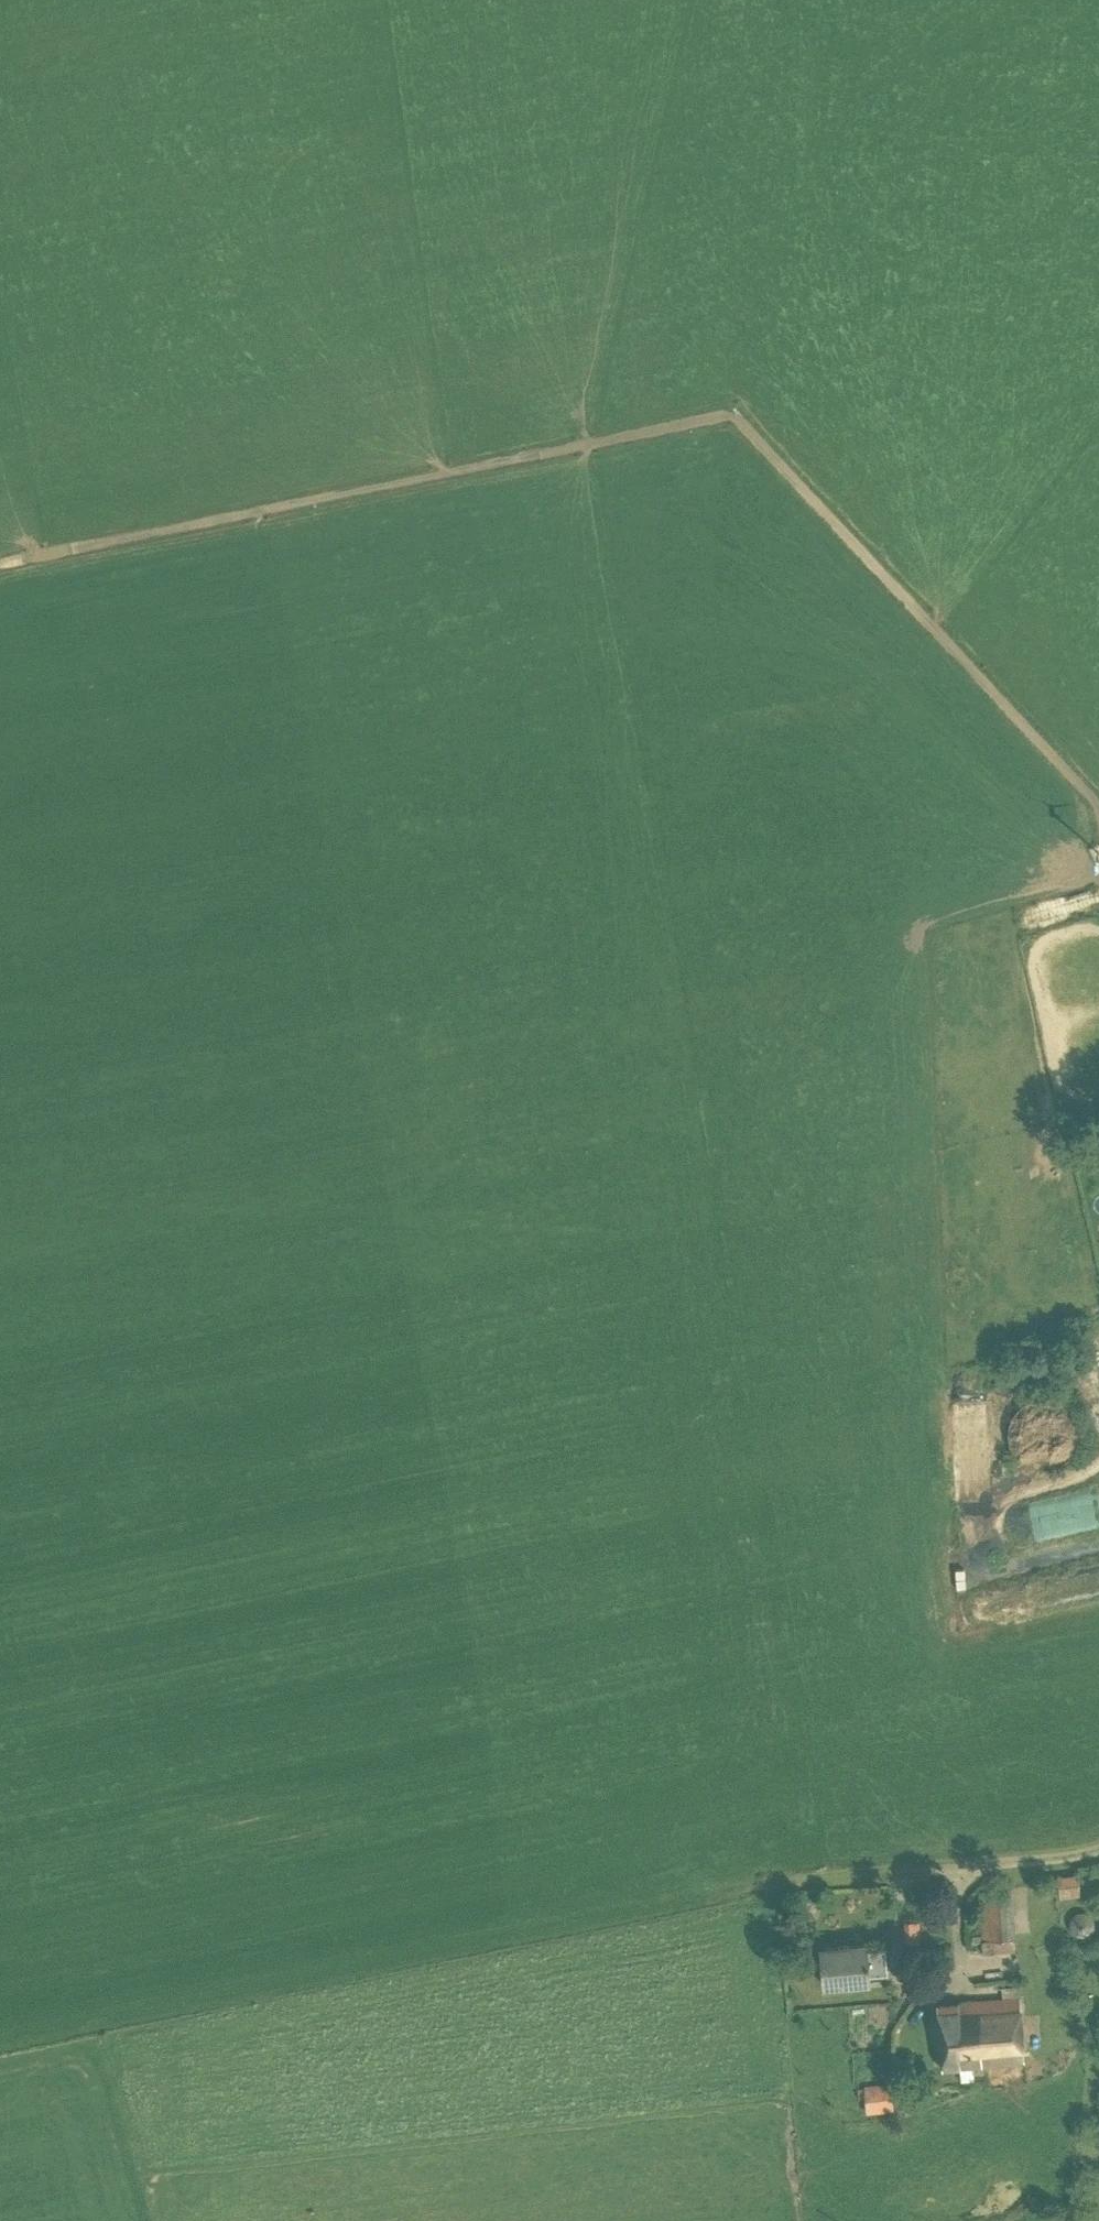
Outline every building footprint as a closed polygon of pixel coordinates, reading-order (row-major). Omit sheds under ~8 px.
[(1042,1470),(1048,1469),(1054,1468),(1060,1466),(1065,1462),(1070,1458),(1073,1453),(1076,1448),(1078,1442),(1079,1436),(1079,1430),(1078,1424),(1076,1418),(1073,1413),(1069,1408),(1064,1404),(1059,1401),(1053,1399),(1047,1398),(1041,1398),(1035,1399),(1030,1400),(1024,1403),(1019,1407),(1015,1411),(1012,1416),(1009,1422),(1008,1428),(1007,1434),(1008,1440),(1009,1446),(1012,1451),(1015,1456),(1020,1461),(1025,1464),(1030,1467),(1036,1469),(1042,1470)] [(1014,1951),(1013,1938),(1015,1938),(1011,1889),(980,1892),(984,1940),(992,1940),(993,1953),(1014,1951)] [(868,1952),(867,1945),(822,1949),(825,1986),(870,1982),(870,1975),(887,1973),(885,1951),(868,1952)] [(986,2078),(985,2066),(1023,2064),(1018,1986),(1001,1987),(1002,1999),(937,2003),(941,2069),(973,2067),(973,2079),(986,2078)] [(893,2110),(892,2083),(864,2085),(864,2088),(857,2088),(858,2099),(864,2099),(865,2112),(893,2110)]
